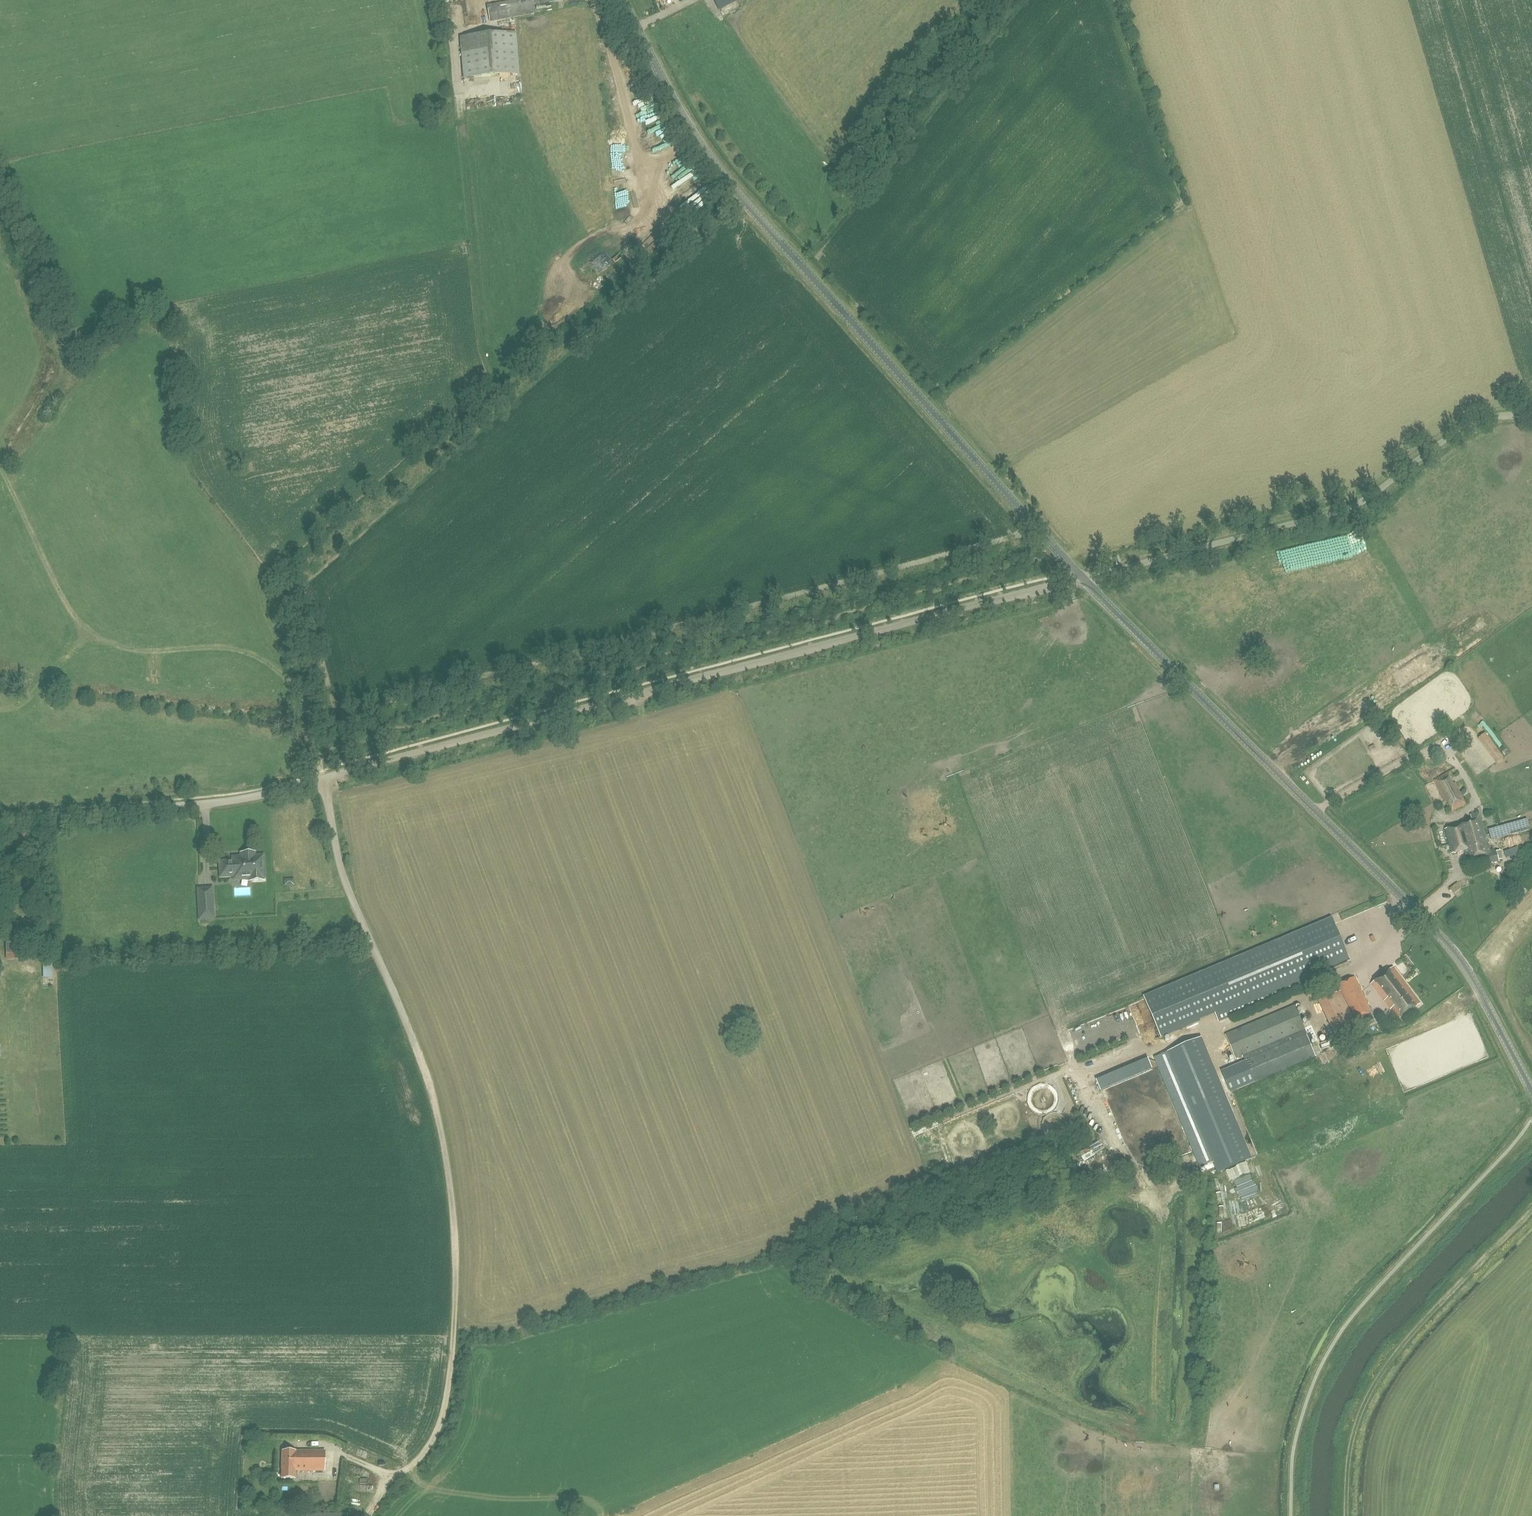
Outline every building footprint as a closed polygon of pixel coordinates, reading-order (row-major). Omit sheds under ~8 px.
[(535,4),(539,4),(559,0),(507,0),(507,2),(486,6),(489,21),(534,14),(533,5),(535,5),(535,4)] [(672,9),(685,3),(684,0),(670,0),(668,1),(672,9)] [(719,9),(737,0),(714,0),(719,9)] [(463,79),(519,75),(516,32),(460,37),(463,79)] [(1497,763),(1504,757),(1485,733),(1478,738),(1497,763)] [(1454,783),(1451,777),(1453,776),(1450,771),(1434,780),(1444,802),(1447,801),(1449,806),(1448,807),(1451,812),(1466,804),(1461,793),(1456,782),(1454,783)] [(1491,854),(1480,812),(1470,815),(1472,822),(1445,829),(1452,853),(1464,850),(1467,861),(1481,857),(1484,866),(1493,863),(1499,862),(1496,852),(1491,854)] [(1529,820),(1506,827),(1507,831),(1530,825),(1529,820)] [(1512,856),(1510,850),(1504,852),(1506,858),(1512,856)] [(220,862),(221,876),(237,876),(237,874),(249,873),(250,881),(262,880),(262,878),(264,878),(262,856),(254,857),(254,855),(242,856),(242,858),(233,858),(234,862),(220,862)] [(1523,893),(1526,889),(1521,884),(1518,888),(1523,893)] [(1454,886),(1449,890),(1453,894),(1458,890),(1454,886)] [(213,918),(211,888),(198,889),(200,919),(213,918)] [(1161,1037),(1207,1017),(1347,958),(1331,920),(1147,997),(1144,998),(1156,1025),(1161,1037)] [(6,953),(27,953),(27,935),(6,935),(6,953)] [(48,960),(49,978),(57,977),(55,960),(48,960)] [(1398,1020),(1420,1003),(1393,967),(1371,984),(1398,1020)] [(1337,1038),(1358,1027),(1374,1020),(1371,1013),(1354,977),(1338,985),(1341,991),(1319,1001),(1337,1038)] [(1225,1035),(1239,1066),(1222,1073),(1230,1091),(1315,1055),(1294,1005),(1225,1035)] [(1252,1159),(1201,1038),(1167,1052),(1218,1174),(1252,1159)] [(1165,1041),(1156,1043),(1158,1049),(1167,1047),(1165,1041)] [(1323,1064),(1342,1056),(1338,1047),(1319,1055),(1323,1064)] [(1075,1078),(1070,1080),(1076,1092),(1080,1090),(1075,1078)] [(324,1471),(324,1451),(282,1450),(281,1478),(295,1478),(295,1471),(324,1471)]
